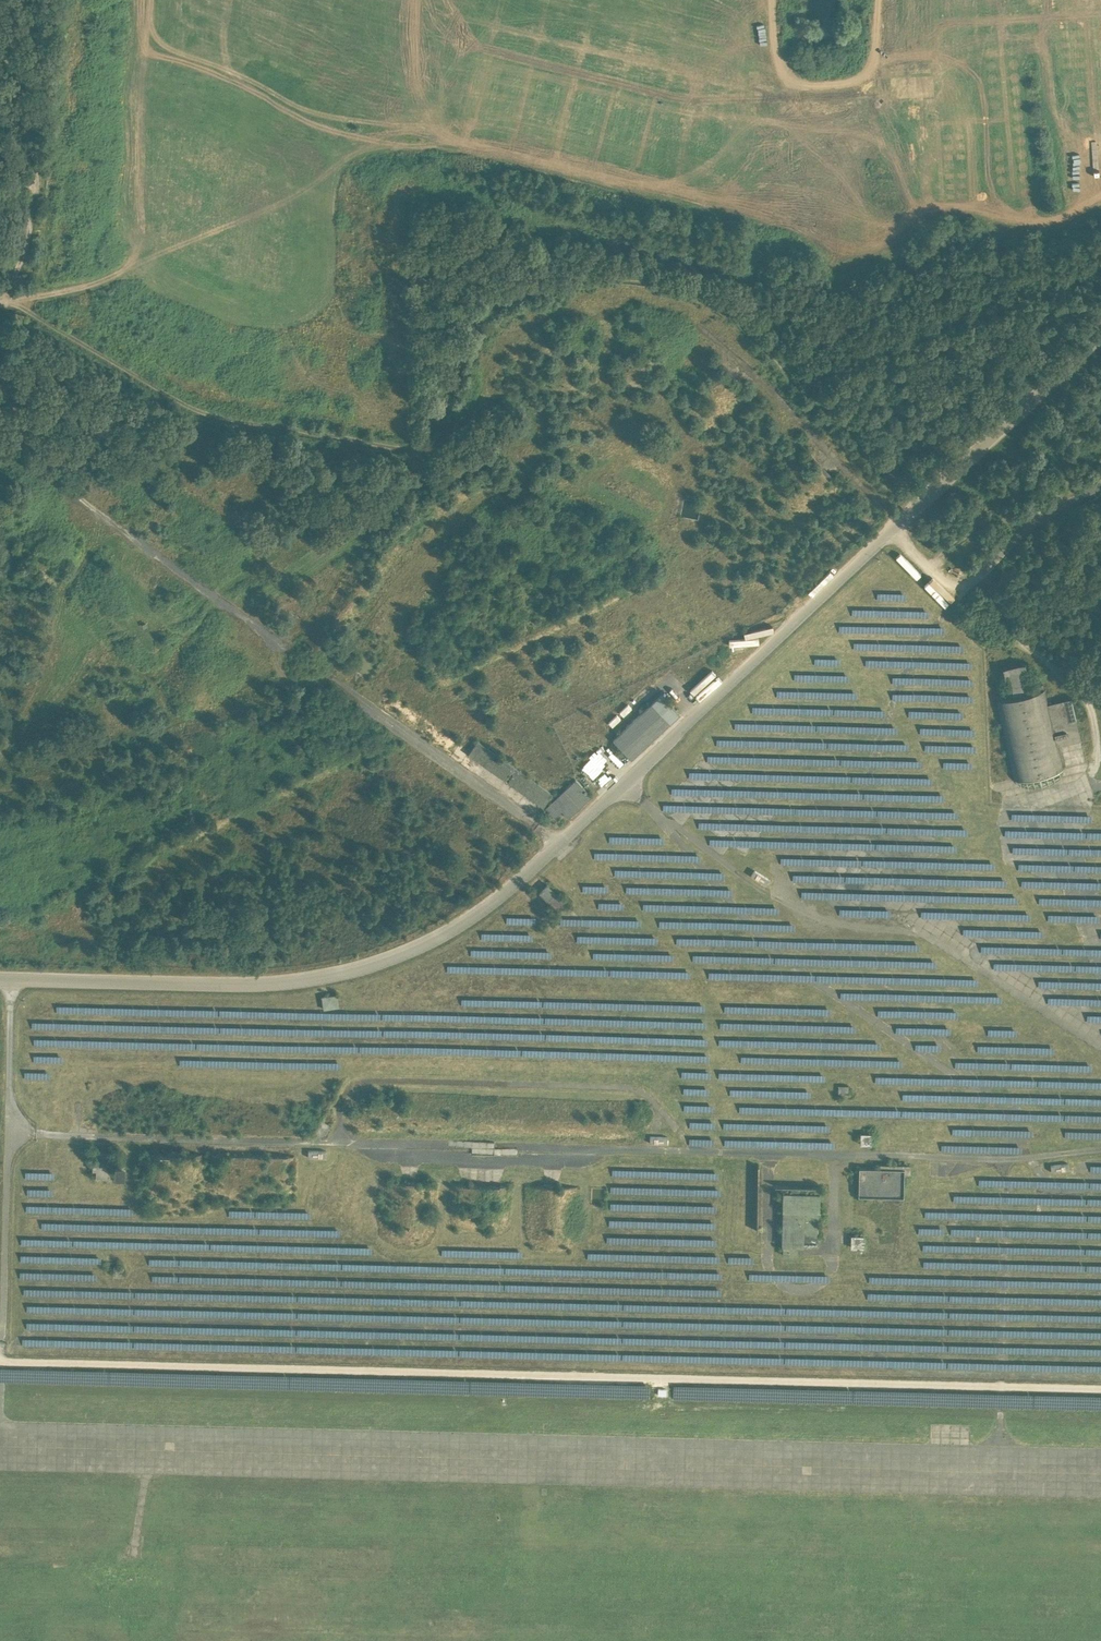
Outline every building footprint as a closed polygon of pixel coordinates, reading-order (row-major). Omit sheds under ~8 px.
[(1037,690),(1028,692),(1023,679),(1021,670),(1025,669),(1023,662),(1003,666),(1005,673),(1009,672),(1011,682),(1012,695),(1003,697),(1002,692),(996,694),(997,699),(996,699),(1014,778),(1063,767),(1058,744),(1081,739),(1071,697),(1048,702),(1045,688),(1044,688),(1043,683),(1036,684),(1037,690)] [(661,693),(613,739),(631,758),(680,713),(661,693)] [(552,794),(477,740),(468,753),(543,806),(552,794)] [(591,796),(576,779),(546,807),(548,809),(555,816),(562,810),(569,817),(591,796)] [(754,869),(751,875),(766,884),(770,878),(754,869)] [(564,901),(547,883),(539,891),(556,908),(564,901)] [(336,994),(322,996),(324,1008),(338,1006),(336,994)] [(848,1085),(838,1085),(838,1095),(848,1095),(848,1085)] [(331,1124),(322,1119),(314,1133),(316,1136),(326,1133),(331,1124)] [(871,1133),(860,1132),(860,1143),(871,1143),(871,1133)] [(114,1150),(97,1149),(96,1162),(93,1162),(93,1169),(96,1169),(96,1176),(112,1177),(114,1150)] [(1050,1165),(1051,1172),(1069,1169),(1068,1163),(1050,1165)] [(903,1168),(859,1167),(858,1195),(903,1196),(904,1173),(910,1173),(910,1166),(903,1166),(903,1168)] [(819,1210),(819,1192),(783,1191),(782,1209),(783,1209),(818,1210),(819,1210)] [(818,1210),(783,1209),(782,1245),(783,1245),(783,1254),(797,1254),(797,1245),(817,1246),(818,1210)] [(864,1235),(851,1235),(851,1246),(864,1247),(864,1235)] [(124,1265),(114,1265),(113,1275),(124,1275),(124,1265)]
